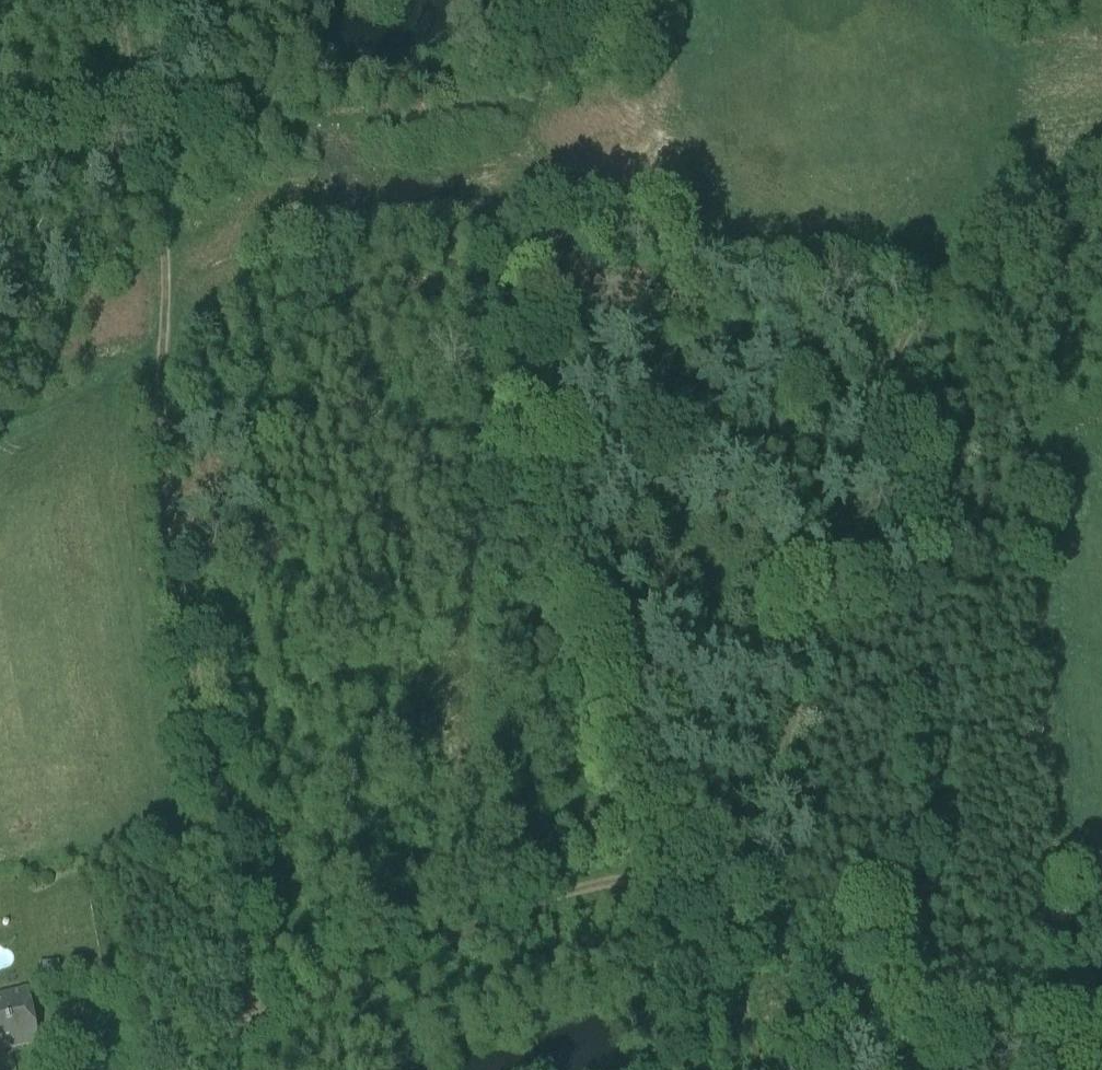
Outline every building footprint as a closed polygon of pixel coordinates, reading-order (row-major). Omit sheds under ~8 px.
[(0,996),(0,1052),(39,1044),(27,989),(0,996)]
